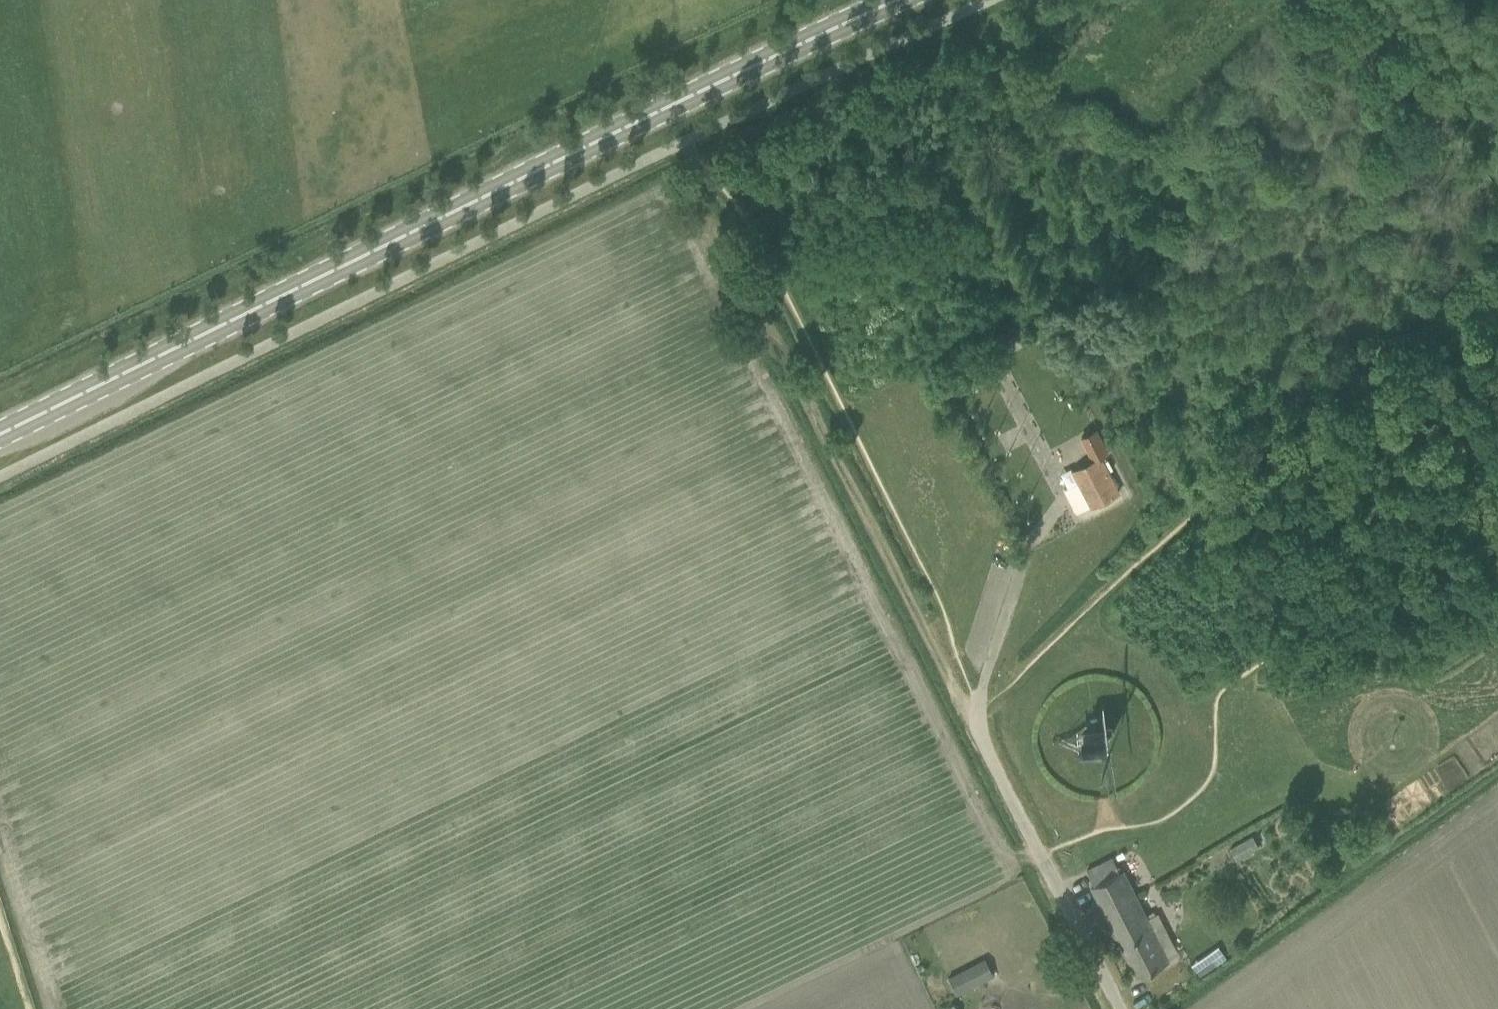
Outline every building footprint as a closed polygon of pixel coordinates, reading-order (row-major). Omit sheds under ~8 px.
[(1091,507),(1120,492),(1102,456),(1109,452),(1097,427),(1079,437),(1091,460),(1072,470),(1091,507)] [(1112,732),(1093,720),(1081,738),(1099,750),(1112,732)] [(1251,836),(1231,848),(1238,860),(1258,848),(1251,836)] [(1122,870),(1120,871),(1112,855),(1087,868),(1095,883),(1092,885),(1138,976),(1168,960),(1166,956),(1176,950),(1158,913),(1146,918),(1122,870)] [(950,978),(958,993),(992,974),(984,959),(950,978)]
